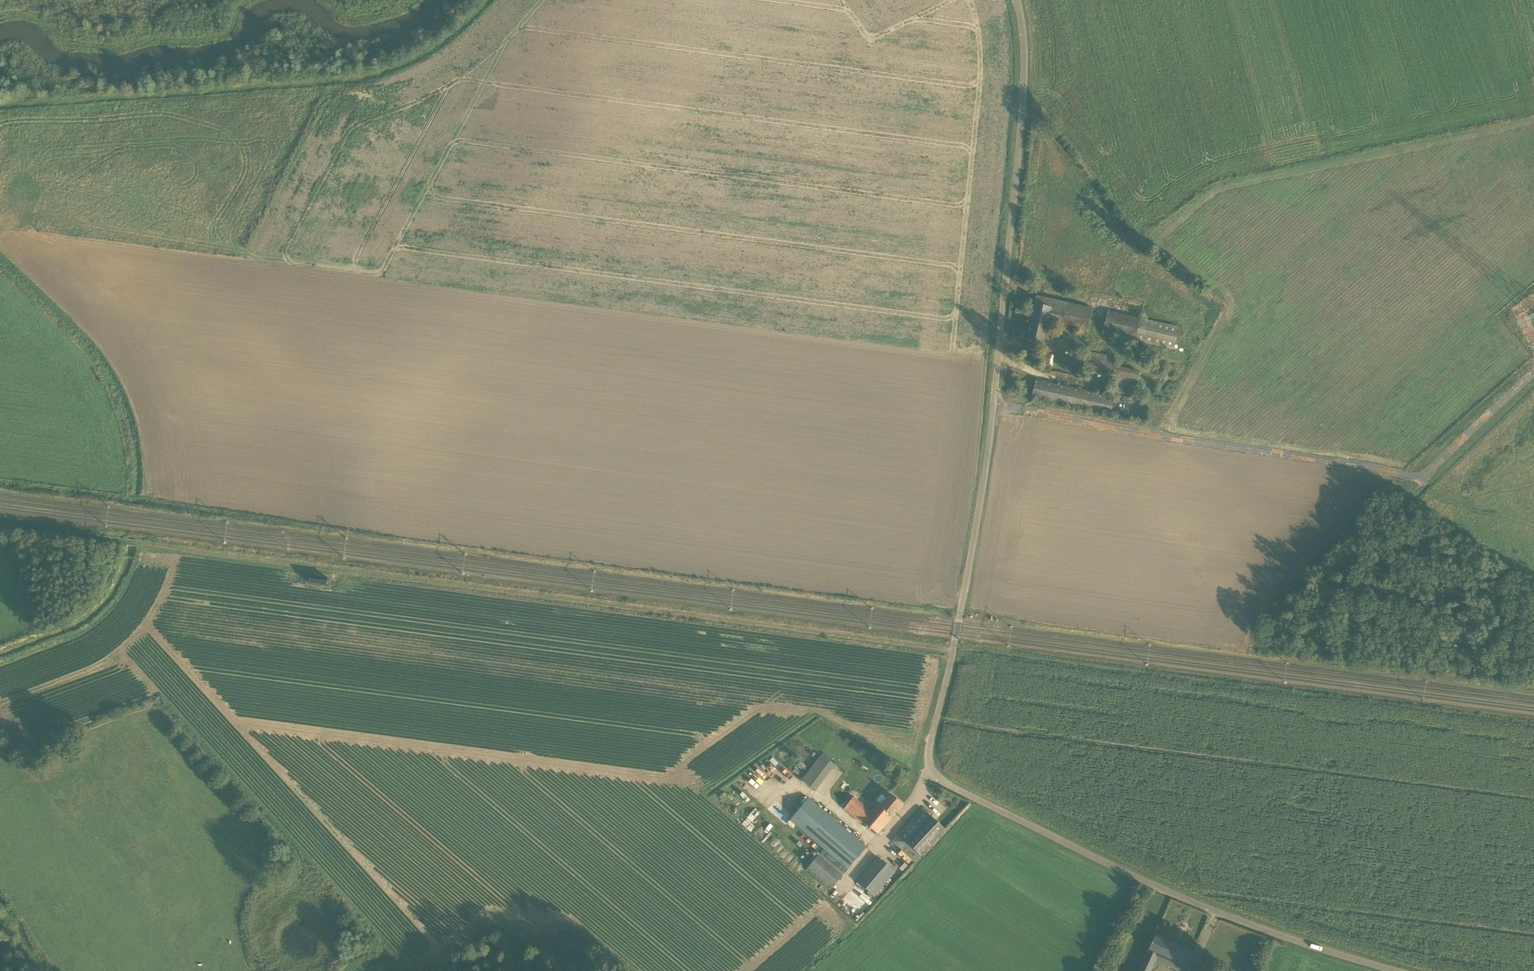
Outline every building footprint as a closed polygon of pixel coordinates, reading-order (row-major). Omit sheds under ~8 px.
[(1087,329),(1092,308),(1036,296),(1026,341),(1042,344),(1046,327),(1048,320),(1062,323),(1087,329)] [(1179,327),(1108,311),(1102,334),(1174,350),(1179,327)] [(1060,330),(1062,323),(1048,320),(1046,327),(1060,330)] [(1139,371),(1115,366),(1117,358),(1088,351),(1083,371),(1137,382),(1139,371)] [(1038,361),(1049,363),(1051,354),(1040,352),(1038,361)] [(1111,416),(1115,398),(1035,380),(1031,398),(1111,416)] [(327,585),(328,578),(310,575),(309,582),(327,585)] [(807,794),(811,788),(815,791),(835,765),(821,755),(797,787),(807,794)] [(903,804),(891,794),(886,799),(881,805),(878,802),(870,812),(853,798),(843,810),(860,824),(862,822),(876,834),(903,804)] [(867,846),(809,797),(789,821),(843,866),(840,870),(820,853),(806,870),(829,890),(867,846)] [(917,860),(945,829),(923,808),(892,841),(915,862),(917,860)] [(896,872),(877,856),(856,881),(874,897),(896,872)] [(1192,951),(1155,934),(1147,951),(1138,970),(1151,970),(1156,962),(1168,967),(1176,970),(1183,970),(1192,951)] [(1110,969),(1097,961),(1091,970),(1109,970),(1110,969)]
